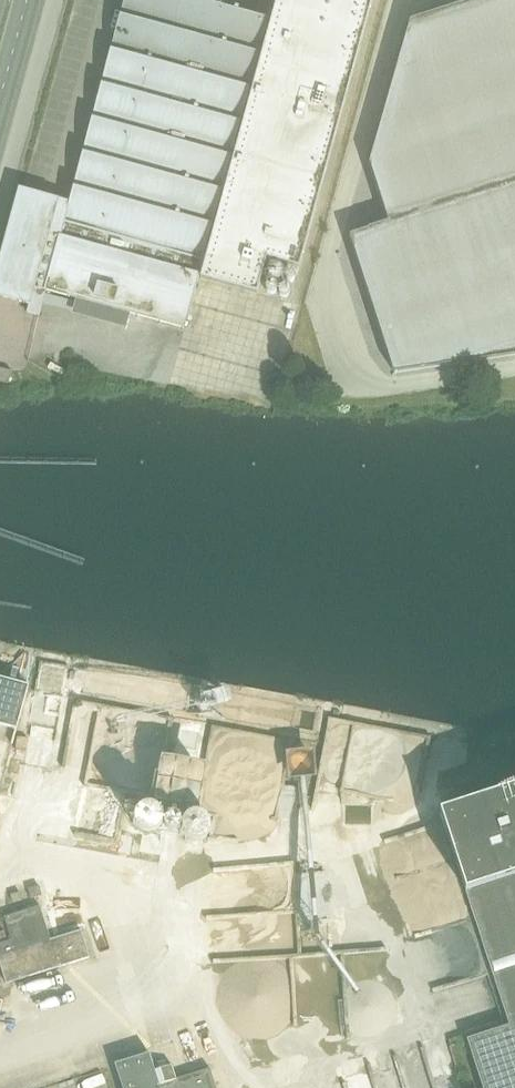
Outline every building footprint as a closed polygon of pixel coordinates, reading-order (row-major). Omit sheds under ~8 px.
[(0,261),(0,296),(1,296),(29,304),(26,312),(38,315),(45,290),(184,328),(198,275),(236,285),(241,287),(257,291),(266,257),(299,267),(372,0),(276,0),(259,63),(256,62),(268,19),(260,17),(199,0),(125,0),(70,203),(23,190),(20,189),(5,244),(0,261)] [(408,21),(368,164),(387,223),(348,236),(393,373),(514,354),(514,0),(471,0),(408,21)] [(348,293),(362,290),(357,266),(343,269),(348,293)] [(12,744),(13,744),(29,686),(0,678),(0,741),(12,744)] [(180,813),(205,804),(196,780),(199,750),(198,747),(195,748),(175,747),(154,754),(151,747),(137,746),(134,738),(122,737),(110,741),(108,763),(116,764),(128,798),(141,799),(158,793),(164,811),(180,813)] [(441,814),(509,1025),(467,1038),(483,1087),(514,1087),(514,789),(441,814)] [(46,926),(40,906),(4,917),(11,940),(0,944),(0,962),(7,983),(90,957),(81,930),(50,940),(46,926)] [(150,1053),(116,1064),(123,1087),(216,1087),(210,1068),(177,1079),(172,1065),(155,1070),(150,1053)] [(431,1053),(380,1069),(386,1087),(442,1087),(431,1053)]
